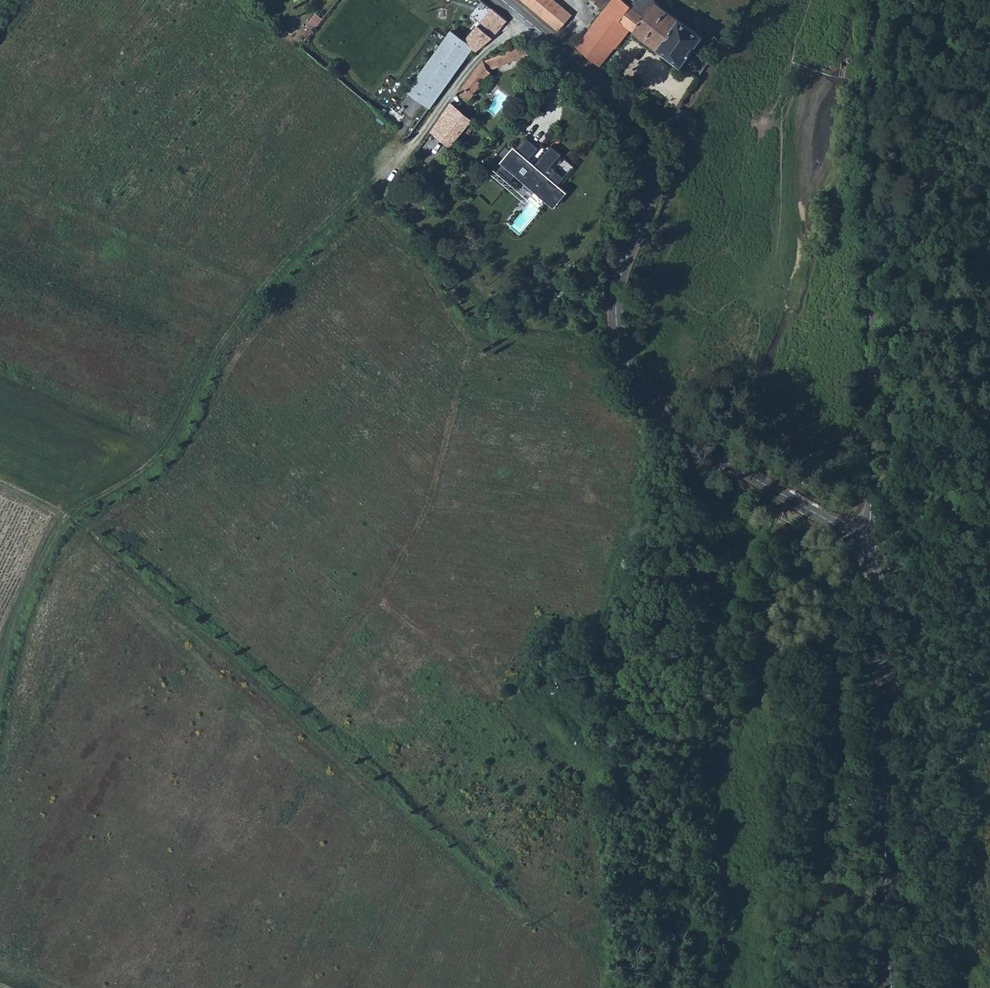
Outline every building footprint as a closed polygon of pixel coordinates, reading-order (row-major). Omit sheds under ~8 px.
[(561,31),(575,14),(558,0),(522,0),(561,31)] [(660,0),(649,0),(652,3),(644,13),(627,0),(597,0),(609,10),(580,46),(603,65),(634,27),(684,68),(708,39),(660,0)] [(450,52),(462,62),(473,46),(477,50),(492,38),(508,20),(494,9),(465,37),(460,42),(450,52)] [(315,32),(324,19),(317,14),(308,28),(315,32)] [(460,42),(465,37),(452,28),(408,89),(430,106),(462,62),(450,52),(460,42)] [(488,69),(527,53),(523,43),(483,60),(458,89),(467,97),(489,72),(488,69)] [(560,108),(561,94),(550,93),(548,107),(560,108)] [(463,128),(472,116),(451,100),(446,107),(439,117),(433,127),(452,141),(463,128)] [(467,131),(476,120),(472,116),(463,128),(467,131)] [(525,138),(515,151),(528,162),(538,149),(525,138)] [(551,148),(535,168),(544,176),(561,155),(551,148)] [(513,149),(498,165),(554,211),(567,195),(558,187),(548,179),(544,176),(535,168),(528,162),(515,151),(513,149)] [(555,172),(548,179),(558,187),(565,178),(555,172)]
